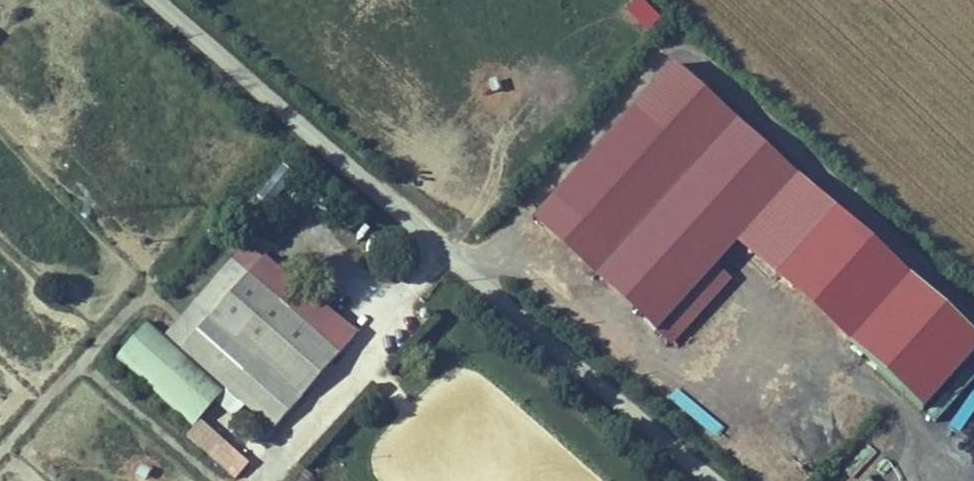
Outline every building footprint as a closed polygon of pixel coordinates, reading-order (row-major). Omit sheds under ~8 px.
[(622,9),(646,33),(660,18),(642,0),(631,0),(622,9)] [(716,264),(796,172),(666,60),(527,219),(671,344),(730,276),(716,264)] [(271,206),(296,173),(282,162),(257,195),(271,206)] [(799,179),(778,195),(794,216),(816,200),(799,179)] [(769,279),(923,408),(973,347),(973,330),(829,209),(769,279)] [(248,241),(270,251),(282,226),(260,215),(248,241)] [(298,301),(237,248),(159,338),(267,431),(348,338),(301,298),(298,301)] [(219,393),(140,325),(108,362),(187,430),(219,393)] [(202,419),(186,435),(234,480),(250,463),(202,419)]
